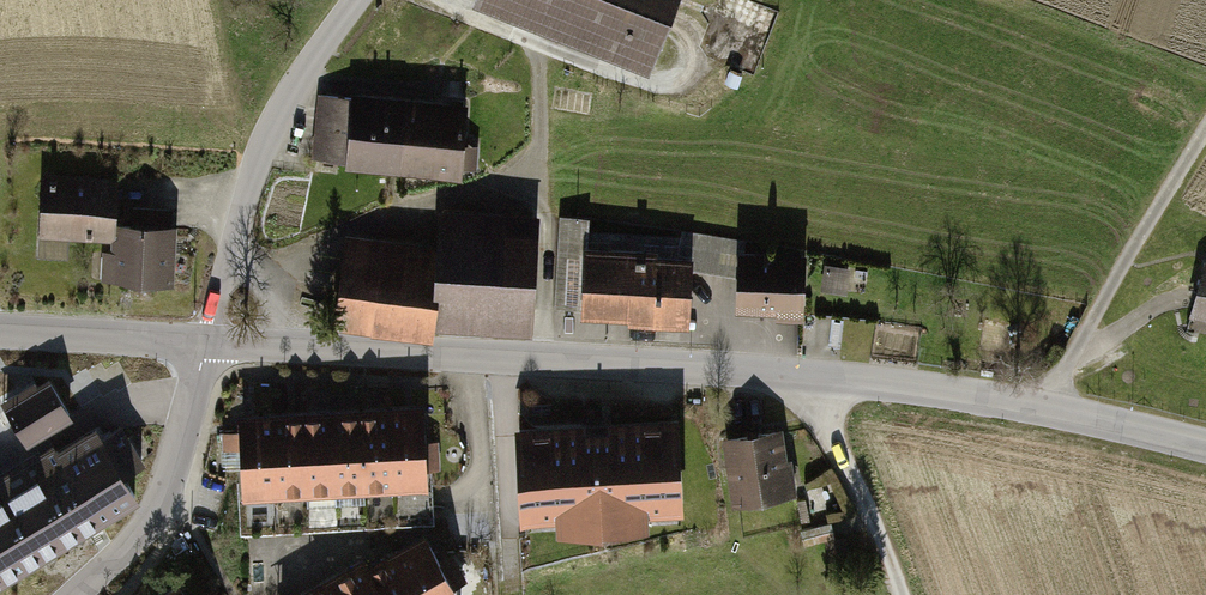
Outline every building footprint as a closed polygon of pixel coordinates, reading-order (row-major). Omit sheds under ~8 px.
[(477,2),(653,74),(684,0),(478,0),(477,2)] [(745,79),(731,72),(725,85),(739,92),(745,79)] [(472,110),(319,95),(312,165),(402,174),(466,180),(467,170),(478,171),(481,146),(469,144),(472,110)] [(121,179),(43,174),(37,257),(70,260),(72,240),(115,243),(114,255),(105,254),(103,282),(175,287),(179,229),(174,229),(175,213),(137,210),(136,226),(118,225),(121,179)] [(339,327),(528,338),(534,220),(438,214),(436,245),(344,239),(339,327)] [(660,252),(586,248),(588,219),(558,217),(552,314),(632,319),(631,328),(692,332),(696,274),(697,260),(678,259),(659,258),(660,252)] [(747,243),(683,232),(678,259),(697,260),(696,274),(743,282),(746,253),(747,243)] [(812,257),(746,253),(743,282),(741,309),(780,312),(779,323),(807,325),(812,257)] [(1205,264),(1193,309),(1205,313),(1205,264)] [(868,275),(828,267),(824,287),(864,295),(868,275)] [(27,439),(69,413),(49,381),(37,388),(34,382),(3,400),(27,439)] [(429,408),(243,416),(247,500),(432,492),(429,408)] [(677,418),(513,426),(517,525),(682,517),(677,418)] [(134,495),(122,474),(141,463),(119,427),(99,439),(93,429),(57,451),(53,444),(0,477),(0,577),(134,495)] [(722,437),(732,506),(791,497),(781,428),(722,437)] [(801,532),(805,548),(838,540),(835,524),(801,532)] [(430,534),(374,565),(370,559),(305,594),(464,594),(430,534)]
